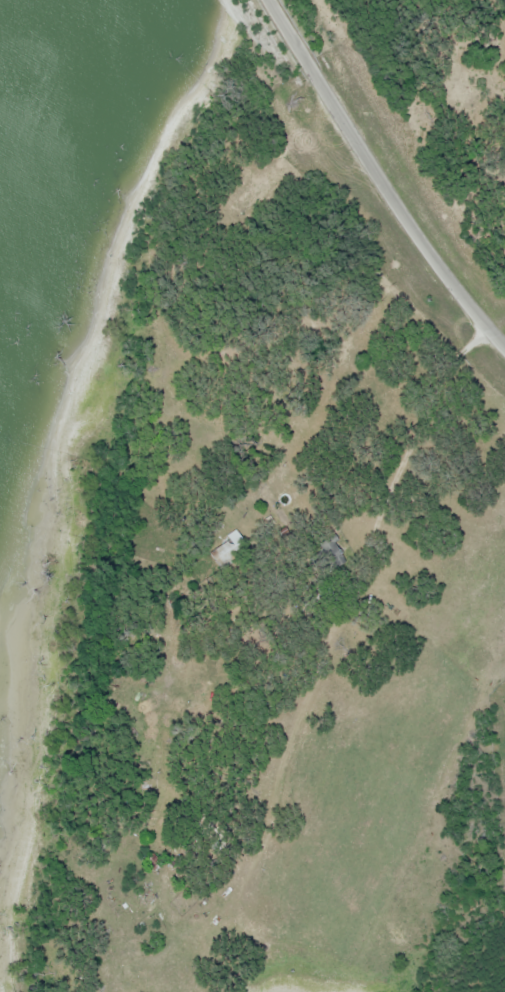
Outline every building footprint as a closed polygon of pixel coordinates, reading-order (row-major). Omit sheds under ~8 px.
[(208,549),(215,567),(246,555),(237,531),(226,534),(229,541),(208,549)] [(343,551),(325,537),(309,557),(327,572),(343,551)] [(162,863),(150,852),(143,860),(155,871),(162,863)]
